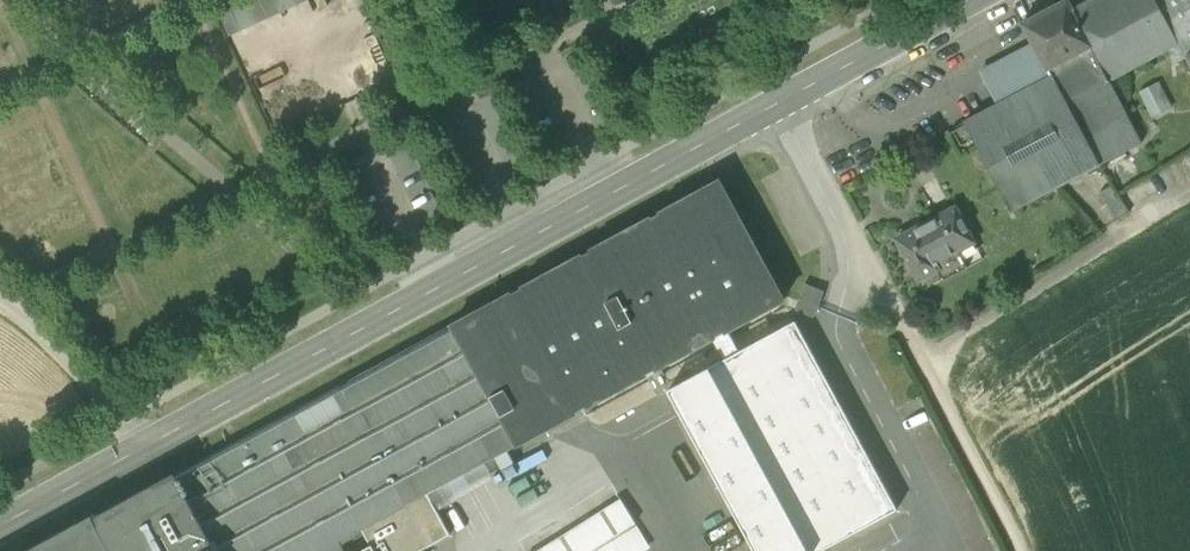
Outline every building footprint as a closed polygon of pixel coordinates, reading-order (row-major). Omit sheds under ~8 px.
[(247,1),(258,24),(270,18),(282,13),(276,0),(250,0),(247,1)] [(282,13),(298,6),(295,0),(276,0),(282,13)] [(1072,9),(1096,54),(1111,81),(1180,44),(1156,0),(1089,0),(1072,9)] [(1180,44),(1186,56),(1189,54),(1189,0),(1156,0),(1180,44)] [(247,1),(232,8),(242,31),(258,24),(247,1)] [(1033,41),(1052,77),(1096,54),(1072,9),(1068,1),(1024,24),(1033,41)] [(220,14),(230,36),(242,31),(232,8),(220,14)] [(980,69),(999,105),(1052,77),(1033,41),(980,69)] [(1111,81),(1096,54),(1052,77),(999,105),(965,123),(1012,211),(1143,142),(1111,81)] [(1160,79),(1139,89),(1152,115),(1172,105),(1160,79)] [(715,338),(729,331),(785,300),(720,181),(662,212),(664,215),(652,221),(651,219),(593,250),(595,253),(583,259),(582,256),(524,287),(526,290),(514,297),(512,294),(97,519),(114,550),(322,550),(363,529),(429,493),(715,338)] [(937,271),(943,281),(969,267),(959,250),(974,242),(956,208),(934,219),(936,222),(918,232),(917,229),(897,239),(919,280),(937,271)] [(934,219),(917,229),(918,232),(936,222),(934,219)] [(796,310),(814,318),(825,291),(806,283),(796,310)] [(740,352),(726,359),(669,390),(757,550),(822,550),(898,510),(796,321),(740,352)] [(715,338),(726,359),(740,352),(729,331),(715,338)] [(362,550),(422,550),(451,535),(429,493),(363,529),(372,546),(362,550)] [(653,550),(637,524),(623,501),(622,499),(540,550),(652,550),(653,550)] [(97,519),(96,517),(95,517),(94,515),(28,550),(114,550),(97,519)]
